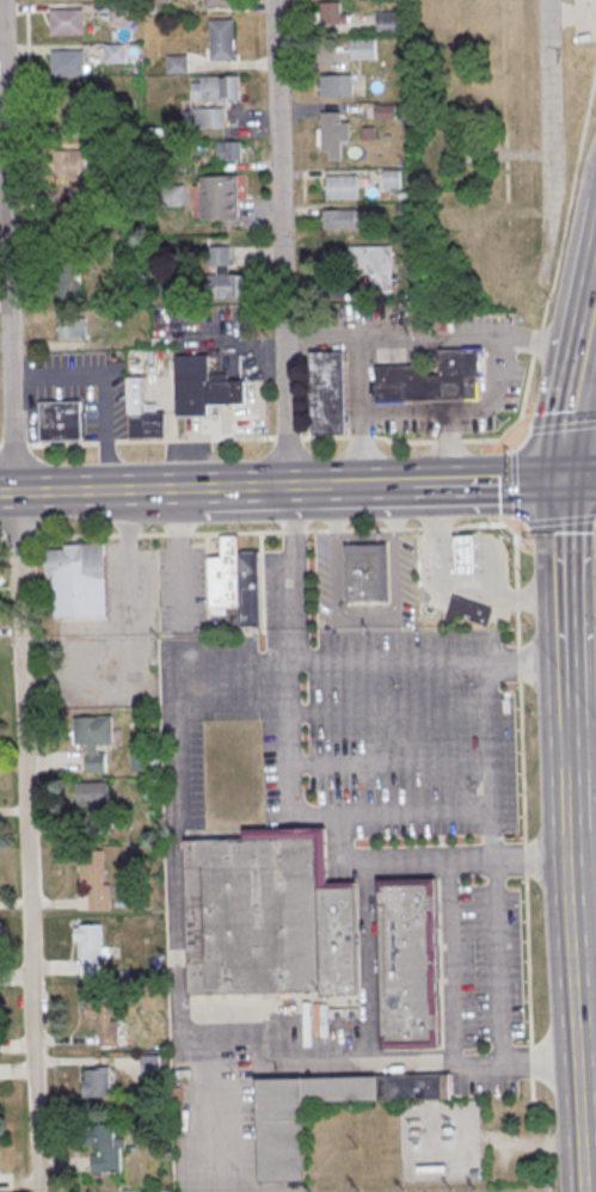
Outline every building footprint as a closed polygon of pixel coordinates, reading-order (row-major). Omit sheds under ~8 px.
[(205,10),(205,0),(233,0),(234,8),(205,10)] [(321,26),(320,2),(342,2),(342,16),(349,16),(349,25),(321,26)] [(111,26),(111,5),(133,4),(133,25),(111,26)] [(53,37),(51,12),(84,11),(85,36),(53,37)] [(380,35),(379,14),(401,13),(401,35),(380,35)] [(235,62),(234,20),(210,21),(211,63),(235,62)] [(351,61),(351,39),(376,39),(376,60),(351,61)] [(106,64),(106,45),(127,45),(128,64),(106,64)] [(53,79),(53,53),(85,53),(86,79),(53,79)] [(168,76),(167,57),(189,57),(190,75),(168,76)] [(324,99),(322,92),(319,92),(319,82),(321,82),(321,76),(352,75),(354,98),(324,99)] [(240,100),(239,76),(202,78),(202,84),(191,84),(191,102),(240,100)] [(54,91),(54,116),(84,116),(84,103),(72,104),(72,91),(54,91)] [(376,121),(376,106),(401,105),(403,119),(376,121)] [(226,129),(225,109),(195,109),(195,112),(183,112),(183,128),(195,128),(195,130),(226,129)] [(331,161),(331,153),(322,154),(322,113),(342,113),(342,124),(350,124),(351,143),(342,143),(343,161),(331,161)] [(219,162),(217,143),(241,142),(242,162),(219,162)] [(55,182),(55,152),(87,150),(87,170),(81,170),(81,180),(55,182)] [(385,189),(385,171),(401,171),(403,189),(385,189)] [(199,178),(201,222),(239,221),(239,201),(246,201),(246,177),(199,178)] [(328,202),(327,178),(358,177),(360,201),(328,202)] [(80,207),(79,188),(104,186),(104,205),(80,207)] [(325,231),(324,210),(357,210),(357,229),(325,231)] [(57,236),(57,216),(75,216),(75,236),(57,236)] [(373,295),(371,275),(375,275),(375,268),(351,269),(350,248),(393,246),(394,295),(373,295)] [(209,266),(209,247),(231,247),(232,266),(229,266),(211,266),(209,266)] [(59,303),(76,303),(75,294),(82,293),(82,283),(76,283),(75,250),(57,250),(59,303)] [(209,300),(208,276),(211,276),(211,266),(229,266),(229,276),(245,275),(245,299),(209,300)] [(60,340),(60,320),(87,319),(87,339),(60,340)] [(375,400),(375,364),(428,363),(429,375),(440,374),(440,348),(483,346),(484,375),(477,375),(478,398),(375,400)] [(344,351),(311,351),(313,434),(346,432),(344,351)] [(176,416),(174,356),(209,355),(210,374),(228,373),(228,380),(246,380),(247,404),(210,404),(210,414),(176,416)] [(128,437),(127,376),(145,376),(145,403),(161,403),(161,412),(166,412),(167,437),(128,437)] [(81,400),(41,401),(41,440),(82,438),(81,400)] [(223,535),(239,535),(240,551),(260,551),(264,626),(241,626),(240,606),(213,607),(210,557),(223,557),(223,535)] [(478,573),(459,575),(457,536),(477,535),(478,573)] [(105,543),(107,617),(55,620),(54,577),(47,577),(45,549),(66,549),(66,545),(105,543)] [(387,543),(345,545),(346,601),(388,600),(387,543)] [(449,614),(455,596),(493,608),(489,626),(449,614)] [(75,717),(112,717),(113,743),(100,744),(100,755),(106,755),(107,774),(87,774),(86,755),(88,754),(88,744),(75,745),(75,717)] [(133,755),(149,755),(149,772),(133,773),(133,755)] [(78,784),(110,782),(110,805),(99,806),(100,816),(104,816),(105,834),(81,835),(81,817),(88,817),(88,806),(79,806),(78,784)] [(190,996),(320,994),(320,999),(361,997),(357,881),(328,883),(327,841),(327,827),(245,829),(245,838),(186,840),(190,996)] [(78,850),(104,850),(105,884),(111,884),(111,911),(88,911),(88,884),(81,884),(81,864),(78,864),(78,850)] [(435,878),(377,879),(382,1049),(440,1047),(435,878)] [(80,924),(102,924),(102,959),(98,959),(98,975),(81,975),(80,941),(75,941),(74,927),(80,927),(80,924)] [(86,989),(110,989),(110,1021),(118,1021),(119,1046),(99,1046),(99,1018),(86,1018),(86,989)] [(142,1056),(159,1056),(160,1075),(143,1076),(142,1056)] [(85,1071),(96,1070),(96,1068),(110,1068),(111,1098),(82,1098),(82,1079),(85,1079),(85,1071)] [(454,1074),(256,1079),(259,1180),(306,1179),(303,1102),(454,1098),(454,1074)] [(113,1125),(115,1139),(124,1139),(125,1149),(121,1149),(121,1173),(92,1174),(91,1155),(100,1155),(100,1150),(92,1150),(92,1145),(85,1147),(84,1126),(113,1125)]
